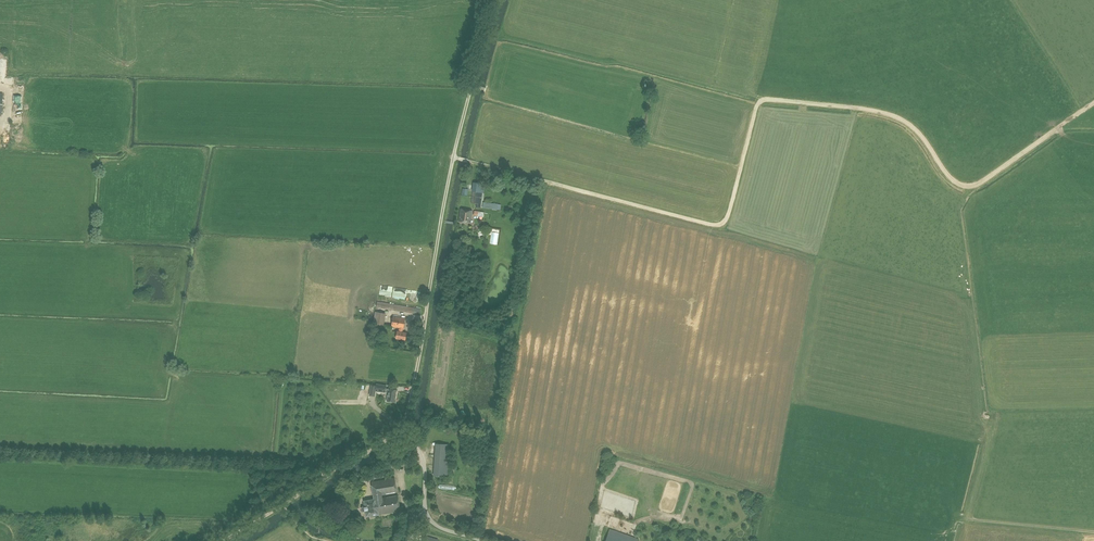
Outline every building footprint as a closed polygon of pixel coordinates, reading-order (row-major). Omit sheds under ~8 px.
[(472,191),(482,192),(484,193),(485,183),(473,182),(472,191)] [(482,192),(472,191),(471,203),(481,204),(482,192)] [(459,221),(470,223),(472,210),(461,209),(459,221)] [(391,296),(404,296),(404,288),(391,288),(391,296)] [(386,313),(375,311),(373,323),(384,325),(386,313)] [(407,333),(403,332),(403,328),(404,328),(406,318),(393,316),(391,326),(399,328),(398,331),(397,331),(396,338),(406,339),(407,333)] [(385,392),(388,392),(387,401),(395,402),(397,390),(388,388),(388,389),(386,388),(386,385),(376,384),(375,391),(385,392)] [(449,445),(436,444),(434,476),(447,477),(449,445)] [(388,463),(390,470),(398,468),(396,460),(388,463)] [(373,496),(374,499),(376,498),(378,498),(378,496),(396,492),(397,492),(395,478),(371,482),(374,496),(373,496)] [(378,498),(376,498),(379,514),(401,511),(398,494),(396,495),(378,498)] [(376,498),(374,499),(364,500),(365,506),(362,507),(361,507),(362,511),(363,511),(366,511),(367,516),(379,514),(376,498)] [(639,539),(610,529),(606,540),(638,540),(639,539)] [(653,533),(643,529),(639,540),(650,540),(653,533)]
